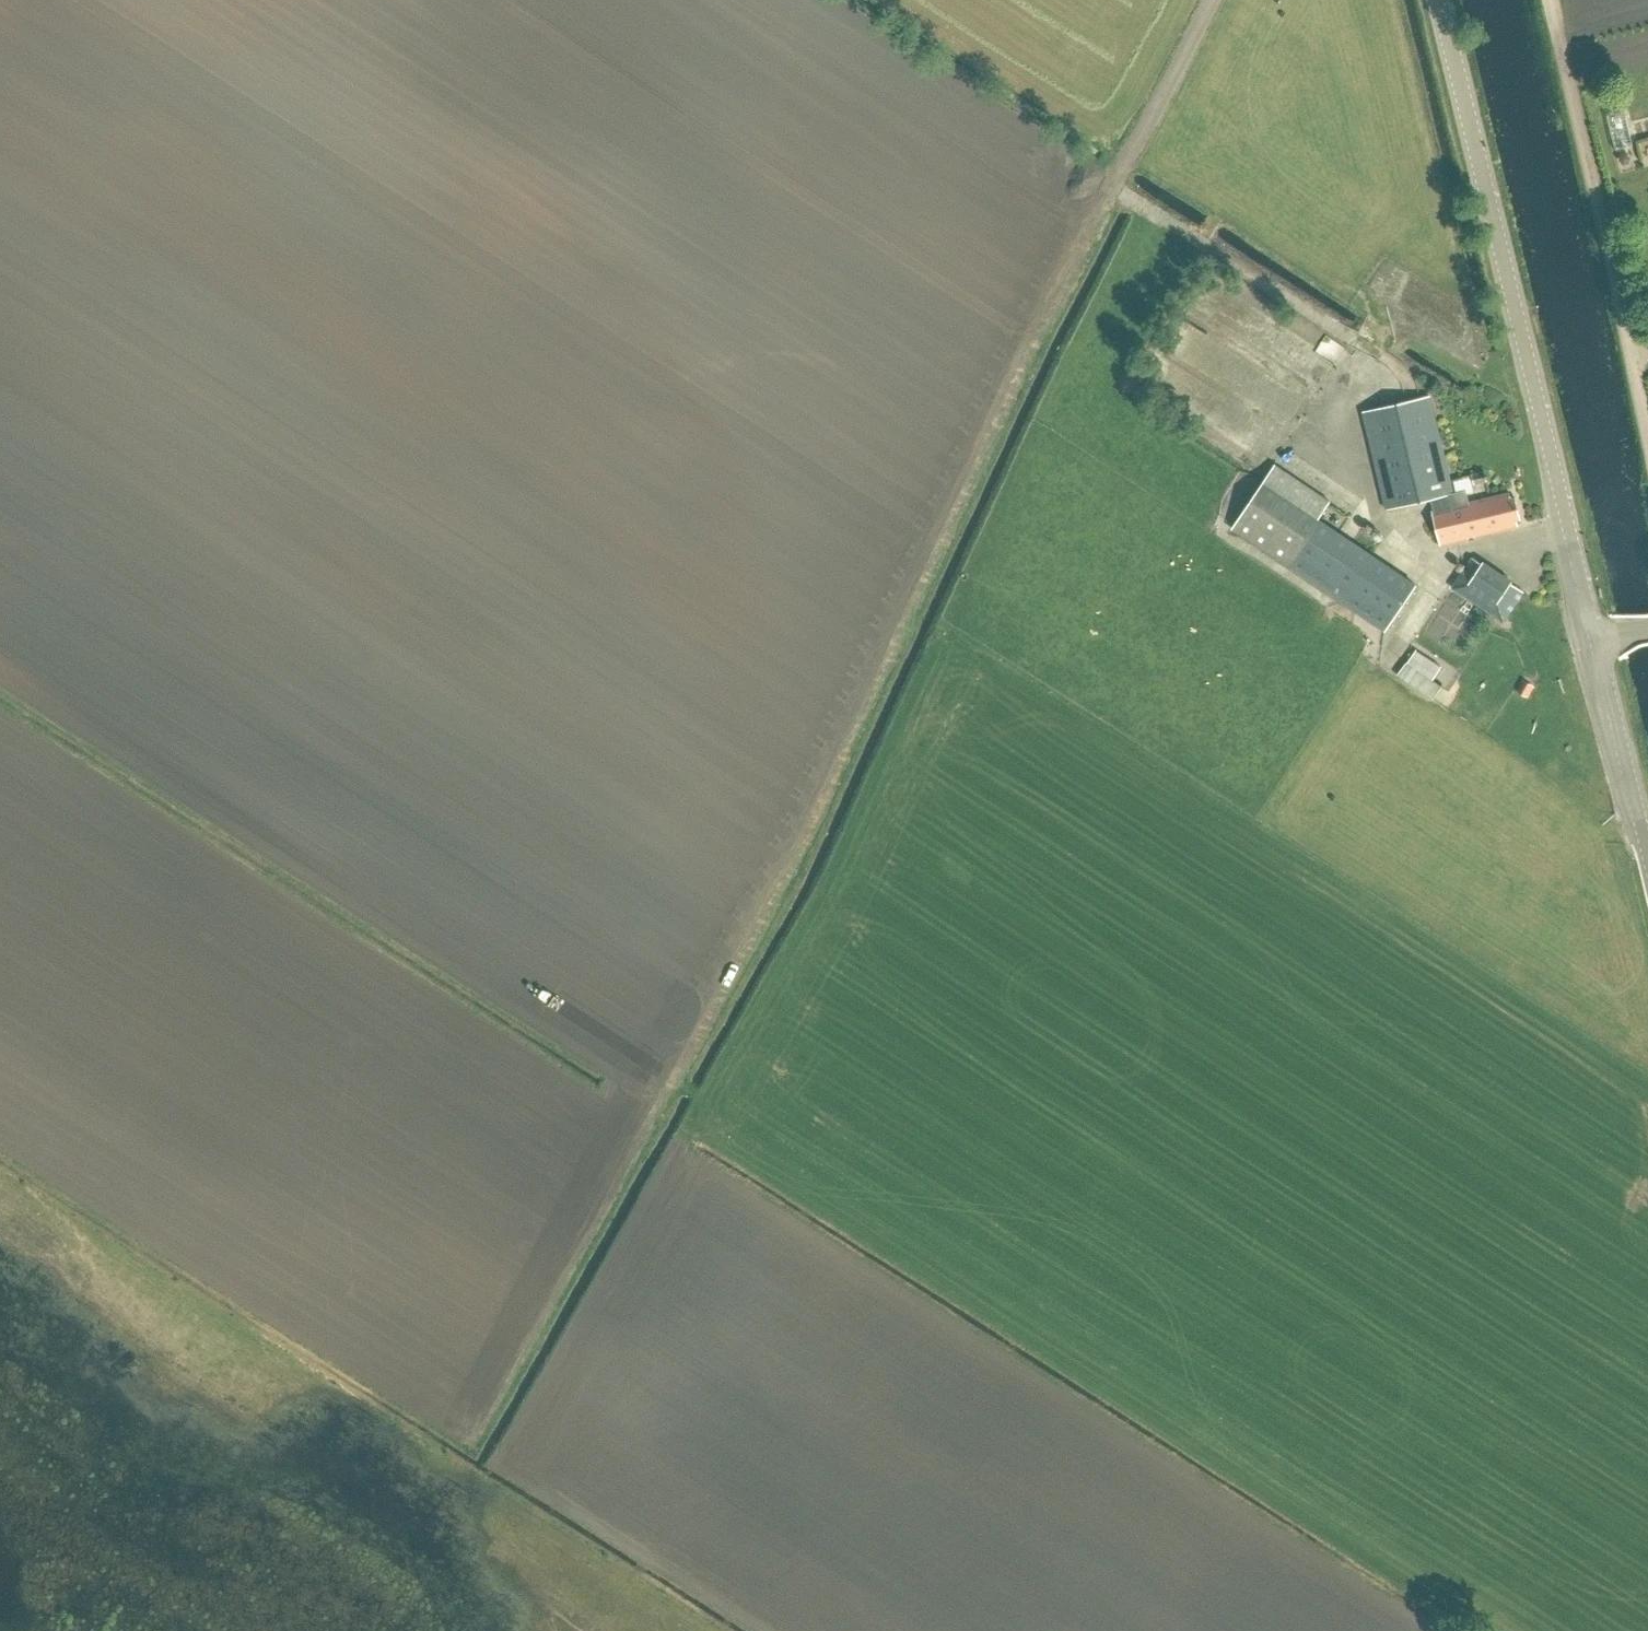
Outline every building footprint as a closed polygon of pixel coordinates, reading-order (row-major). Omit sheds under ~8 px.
[(1180,374),(1178,356),(1164,357),(1166,376),(1180,374)] [(1451,505),(1448,493),(1452,492),(1429,395),(1365,411),(1388,507),(1431,496),(1434,508),(1432,509),(1440,541),(1516,522),(1514,517),(1518,515),(1513,495),(1509,496),(1507,490),(1451,505)] [(1385,631),(1415,586),(1318,521),(1331,501),(1275,464),(1231,529),(1385,631)] [(1473,488),(1488,485),(1485,473),(1471,476),(1473,488)] [(1515,575),(1487,556),(1482,564),(1473,558),(1451,590),(1504,625),(1525,593),(1510,583),(1515,575)] [(1433,701),(1443,686),(1434,680),(1441,668),(1414,650),(1396,677),(1433,701)]
